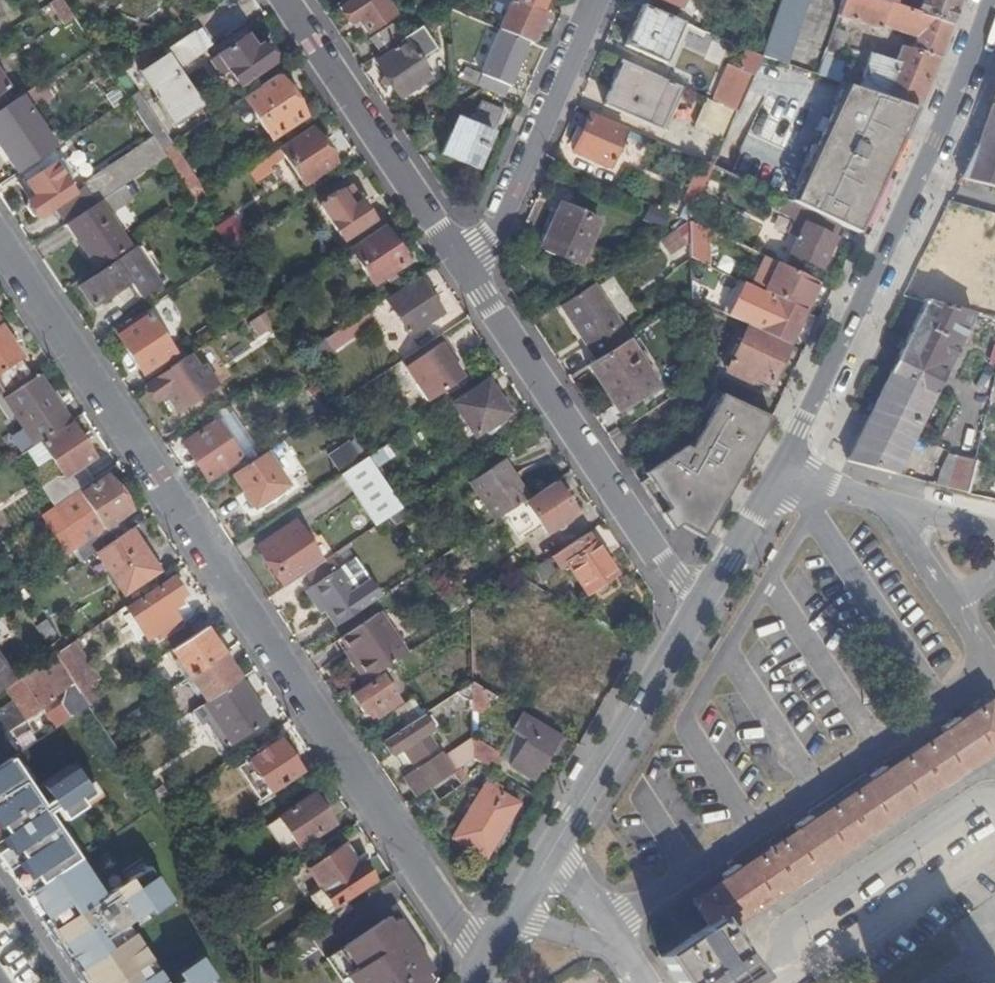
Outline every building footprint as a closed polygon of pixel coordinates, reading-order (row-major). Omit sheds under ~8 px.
[(62,0),(56,0),(52,3),(67,26),(76,20),(62,0)] [(338,5),(350,25),(358,20),(367,33),(393,16),(383,0),(345,0),(338,5)] [(547,0),(513,0),(502,25),(499,31),(500,32),(528,44),(532,46),(545,16),(541,13),(547,0)] [(647,7),(673,19),(678,6),(680,7),(683,0),(650,0),(647,7)] [(762,56),(778,62),(789,66),(811,0),(780,0),(762,56)] [(917,109),(934,69),(944,44),(951,23),(917,12),(894,4),(878,0),(845,0),(839,16),(881,29),(884,26),(915,36),(912,49),(901,46),(896,62),(878,57),(877,60),(870,58),(860,89),(882,97),(917,109)] [(917,12),(951,23),(959,0),(921,0),(917,12)] [(647,7),(642,6),(624,47),(665,64),(683,23),(673,19),(647,7)] [(696,14),(680,7),(678,6),(673,19),(683,23),(685,24),(688,18),(694,21),(696,14)] [(688,18),(685,24),(691,27),(694,21),(688,18)] [(381,55),(402,40),(392,26),(372,40),(381,55)] [(437,50),(423,27),(404,40),(407,45),(377,64),(400,98),(431,77),(421,61),(437,50)] [(528,44),(500,32),(477,86),(503,97),(505,98),(528,44)] [(177,127),(202,110),(176,71),(205,52),(193,35),(139,71),(177,127)] [(246,38),(219,56),(229,71),(239,86),(274,63),(262,46),(255,50),(246,38)] [(828,49),(819,76),(845,85),(852,87),(855,78),(839,73),(843,63),(836,59),(837,52),(828,49)] [(710,103),(736,114),(743,96),(762,56),(745,51),(737,70),(727,66),(710,103)] [(229,71),(219,56),(213,61),(223,76),(229,71)] [(682,90),(623,63),(603,105),(662,133),(682,90)] [(11,96),(7,90),(8,88),(0,76),(0,104),(11,96)] [(277,76),(244,98),(271,138),(304,117),(277,76)] [(845,85),(834,108),(895,136),(851,232),(856,235),(902,139),(917,109),(882,97),(860,89),(852,87),(845,85)] [(137,95),(129,100),(154,138),(158,143),(163,151),(172,145),(137,95)] [(20,98),(0,111),(0,145),(18,173),(53,149),(20,98)] [(701,164),(712,169),(717,158),(723,142),(736,114),(710,103),(706,101),(682,155),(701,164)] [(502,112),(482,103),(472,126),(457,120),(442,155),(477,170),(502,112)] [(992,105),(986,122),(978,145),(994,150),(994,106),(992,105)] [(895,136),(834,108),(832,112),(790,205),(839,227),(851,232),(895,136)] [(588,116),(573,151),(608,168),(624,132),(588,116)] [(280,151),(303,186),(335,165),(312,130),(280,151)] [(55,208),(65,224),(68,223),(123,186),(166,156),(164,153),(163,151),(158,143),(154,138),(83,185),(84,188),(73,195),(63,180),(70,175),(60,160),(26,183),(34,196),(27,201),(38,219),(55,208)] [(164,153),(166,156),(186,186),(197,202),(205,196),(172,145),(163,151),(164,153)] [(962,178),(994,187),(994,150),(978,145),(962,178)] [(712,169),(701,164),(683,207),(694,211),(708,178),(711,173),(712,169)] [(711,173),(708,178),(715,180),(719,172),(712,169),(711,173)] [(132,199),(123,186),(68,223),(77,237),(77,239),(97,269),(128,247),(107,216),(132,199)] [(340,196),(322,209),(344,242),(373,222),(361,204),(351,211),(340,196)] [(924,255),(969,268),(984,235),(994,237),(994,213),(951,200),(924,255)] [(839,227),(790,205),(780,201),(774,213),(793,222),(787,237),(793,240),(793,242),(795,243),(788,257),(818,270),(839,227)] [(560,205),(540,249),(577,265),(597,222),(560,205)] [(643,221),(662,227),(667,213),(647,207),(643,221)] [(228,221),(223,224),(234,242),(239,238),(228,221)] [(234,242),(223,224),(215,229),(228,248),(235,243),(234,242)] [(384,229),(351,251),(374,285),(407,263),(405,259),(407,253),(402,245),(394,244),(384,229)] [(663,255),(686,253),(685,231),(662,233),(663,255)] [(689,242),(689,259),(706,259),(705,241),(689,242)] [(140,247),(79,287),(91,307),(128,282),(139,299),(163,282),(140,247)] [(989,274),(969,268),(924,255),(905,295),(925,301),(971,313),(989,274)] [(818,283),(778,264),(763,293),(804,312),(818,283)] [(724,315),(748,326),(788,345),(804,312),(763,293),(739,283),(724,315)] [(411,286),(380,307),(402,342),(434,320),(411,286)] [(628,339),(594,286),(561,308),(595,361),(628,339)] [(925,301),(847,461),(893,474),(972,314),(971,313),(925,301)] [(149,318),(118,337),(142,374),(172,354),(149,318)] [(770,384),(788,345),(748,326),(727,373),(750,384),(754,377),(770,384)] [(30,374),(20,359),(21,358),(21,357),(1,327),(0,327),(0,394),(30,374)] [(441,335),(401,362),(428,402),(463,379),(454,364),(450,358),(454,356),(441,335)] [(629,341),(628,339),(595,361),(585,366),(587,368),(629,341)] [(629,341),(587,368),(616,414),(658,388),(629,341)] [(172,370),(145,388),(155,402),(166,395),(178,412),(219,385),(206,366),(200,370),(189,355),(170,367),(172,370)] [(458,361),(454,356),(450,358),(454,364),(458,361)] [(11,439),(21,454),(27,450),(69,422),(38,375),(5,397),(26,429),(11,439)] [(475,436),(484,430),(490,426),(507,414),(487,384),(455,405),(475,436)] [(706,421),(721,396),(714,392),(699,417),(706,421)] [(702,540),(739,479),(735,477),(741,466),(745,468),(758,447),(770,420),(721,396),(706,421),(689,451),(683,448),(644,474),(646,478),(639,484),(671,532),(680,527),(702,540)] [(69,422),(27,450),(37,465),(50,456),(64,476),(61,477),(55,478),(41,487),(54,506),(93,480),(82,465),(93,457),(69,422)] [(215,423),(183,445),(206,480),(239,458),(215,423)] [(490,426),(484,430),(488,435),(494,431),(490,426)] [(339,468),(355,448),(343,439),(327,459),(339,468)] [(284,442),(269,449),(285,480),(300,473),(284,442)] [(391,458),(384,446),(367,459),(374,469),(391,458)] [(966,492),(974,460),(942,452),(935,484),(966,492)] [(264,453),(233,474),(255,507),(286,486),(264,453)] [(402,510),(374,469),(367,459),(341,476),(375,526),(402,510)] [(470,483),(494,521),(528,498),(503,461),(470,483)] [(735,477),(739,479),(745,468),(741,466),(735,477)] [(106,477),(81,494),(103,527),(128,509),(106,477)] [(554,483),(524,502),(530,511),(526,514),(532,523),(536,520),(545,534),(574,513),(554,483)] [(259,549),(285,588),(304,575),(320,563),(294,525),(259,549)] [(104,546),(96,552),(122,592),(156,569),(130,530),(104,546)] [(76,548),(84,560),(96,552),(104,546),(97,535),(76,548)] [(587,535),(552,558),(560,571),(566,567),(585,595),(616,575),(595,543),(594,545),(587,535)] [(304,575),(312,588),(335,572),(327,560),(320,563),(304,575)] [(338,570),(335,572),(312,588),(310,589),(335,628),(380,598),(369,581),(353,592),(338,570)] [(172,579),(127,609),(147,640),(177,620),(172,611),(180,605),(177,600),(183,596),(172,579)] [(516,640),(470,613),(471,647),(472,684),(485,691),(516,640)] [(364,683),(406,655),(378,614),(341,639),(354,660),(352,662),(364,683)] [(45,621),(35,627),(38,632),(45,641),(55,634),(45,621)] [(171,651),(189,678),(221,656),(204,629),(171,651)] [(96,683),(70,644),(53,654),(88,706),(95,701),(86,689),(96,683)] [(4,688),(13,700),(0,709),(0,722),(7,731),(24,719),(24,717),(52,698),(48,691),(52,688),(47,679),(41,682),(35,672),(47,664),(66,691),(61,705),(70,718),(82,711),(88,706),(53,654),(13,681),(4,688)] [(221,656),(189,678),(205,701),(238,680),(221,656)] [(0,661),(0,691),(4,688),(13,681),(0,661)] [(537,722),(565,738),(588,697),(550,674),(530,711),(539,717),(537,722)] [(351,696),(362,713),(369,709),(374,718),(396,702),(380,678),(351,696)] [(265,720),(238,680),(206,702),(191,712),(200,725),(205,722),(224,749),(265,720)] [(472,703),(472,684),(456,694),(459,698),(468,703),(472,703)] [(485,691),(472,684),(472,703),(484,710),(492,696),(485,691)] [(48,691),(52,698),(57,695),(52,688),(48,691)] [(383,721),(392,736),(422,717),(412,702),(383,721)] [(723,929),(739,919),(743,914),(764,899),(768,900),(813,870),(814,867),(838,851),(841,851),(886,821),(888,817),(911,802),(916,802),(961,771),(960,768),(985,751),(989,751),(994,747),(994,714),(988,704),(959,724),(953,714),(939,724),(944,733),(886,771),(880,763),(866,771),(872,781),(813,820),(807,813),(792,822),(798,830),(740,869),(734,861),(720,870),(725,880),(694,901),(709,924),(717,919),(723,929)] [(537,722),(523,714),(512,731),(526,739),(510,766),(533,780),(551,750),(556,753),(565,738),(537,722)] [(422,717),(392,736),(382,743),(392,757),(401,752),(407,748),(416,760),(434,749),(425,735),(432,731),(423,716),(422,717)] [(278,742),(249,761),(270,794),(300,774),(278,742)] [(473,743),(473,761),(484,768),(493,772),(501,760),(473,743)] [(407,748),(401,752),(409,765),(416,760),(407,748)] [(23,898),(78,861),(82,858),(59,824),(101,797),(77,761),(35,789),(13,756),(0,765),(0,863),(23,898)] [(416,772),(428,790),(452,775),(440,757),(416,772)] [(462,768),(460,770),(466,779),(484,768),(473,761),(462,768)] [(452,775),(428,790),(437,803),(460,787),(459,784),(466,779),(460,770),(452,775)] [(404,780),(415,799),(428,790),(416,772),(404,780)] [(500,789),(487,781),(452,839),(484,859),(516,805),(497,793),(500,789)] [(313,795),(279,819),(298,847),(332,824),(313,795)] [(298,847),(279,819),(266,828),(285,856),(298,847)] [(341,846),(310,867),(336,906),(372,882),(361,866),(356,868),(341,846)] [(23,898),(80,982),(162,982),(125,928),(134,922),(131,918),(146,908),(151,916),(171,903),(142,861),(123,874),(128,882),(104,899),(78,861),(23,898)] [(234,905),(225,912),(235,928),(245,921),(234,905)] [(329,951),(344,973),(349,969),(358,982),(433,982),(436,978),(429,968),(435,964),(401,913),(395,917),(391,911),(329,951)] [(709,924),(662,956),(680,982),(736,982),(751,973),(728,939),(723,929),(717,919),(709,924)] [(198,960),(176,975),(181,982),(180,982),(214,982),(198,960)]
